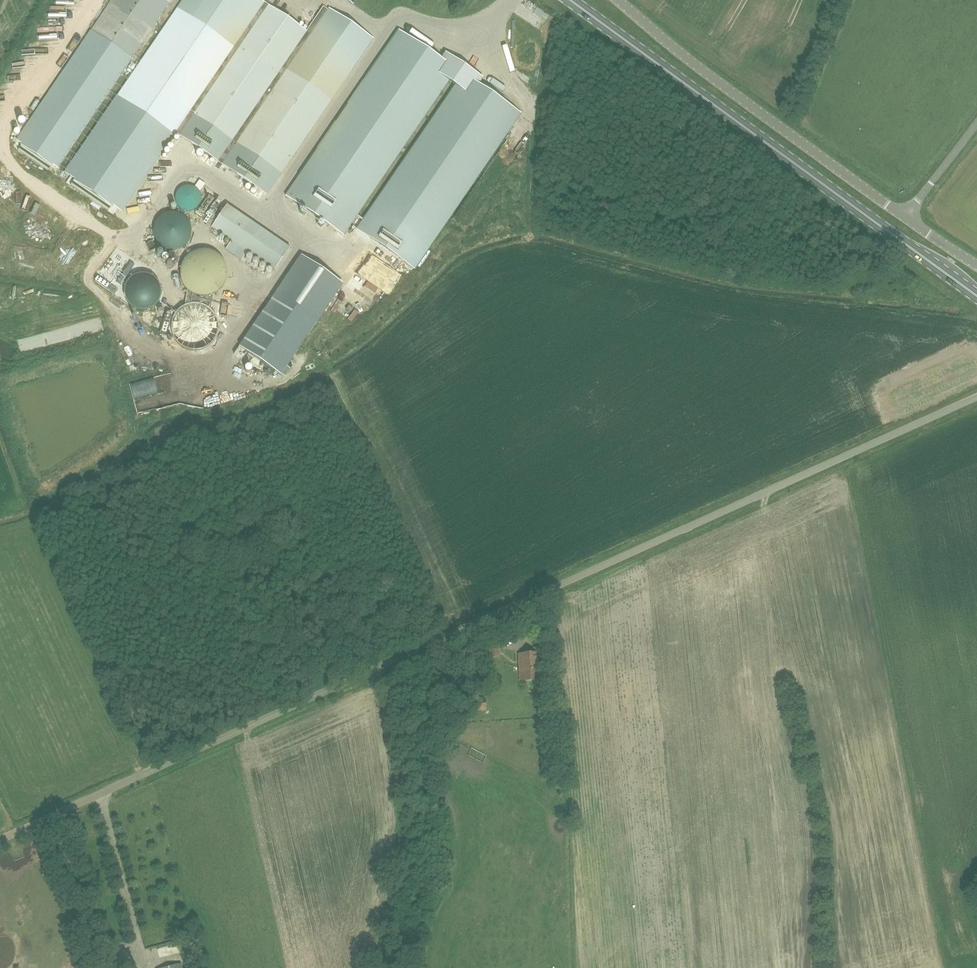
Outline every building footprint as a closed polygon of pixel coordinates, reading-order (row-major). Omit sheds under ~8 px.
[(81,9),(77,0),(69,0),(74,11),(81,9)] [(91,31),(132,58),(157,20),(171,0),(112,0),(91,31)] [(190,111),(282,173),(372,39),(323,5),(307,30),(262,0),(183,0),(118,96),(175,134),(190,111)] [(285,196),(343,235),(456,69),(399,30),(285,196)] [(471,73),(475,83),(480,81),(477,71),(471,73)] [(157,147),(135,148),(136,169),(130,169),(131,206),(141,206),(139,168),(155,167),(154,156),(158,156),(157,147)] [(200,204),(201,198),(200,192),(195,187),(188,185),(182,187),(177,192),(176,198),(177,204),(182,209),(188,211),(195,209),(200,204)] [(228,205),(213,227),(276,270),(291,247),(228,205)] [(190,237),(191,231),(190,224),(190,223),(189,223),(186,217),(180,214),(180,213),(179,213),(172,212),(166,213),(165,213),(165,214),(159,217),(156,223),(155,223),(155,224),(154,231),(155,237),(155,238),(156,238),(159,244),(165,247),(165,248),(166,248),(172,249),(179,248),(180,248),(180,247),(186,244),(189,238),(190,238),(190,237)] [(225,280),(227,273),(225,265),(222,259),(217,254),(210,251),(203,249),(196,251),(190,254),(184,259),(181,266),(180,273),(181,280),(185,286),(190,292),(196,295),(203,296),(211,295),(217,291),(222,286),(225,280)] [(276,292),(318,321),(342,285),(301,256),(276,292)] [(161,289),(160,285),(158,282),(156,279),(153,277),(150,275),(146,274),(143,274),(139,274),(136,275),(132,277),(129,279),(127,282),(125,286),(124,289),(124,293),(124,296),(125,300),(127,303),(129,306),(132,308),(136,310),(139,311),(143,312),(146,311),(150,310),(153,308),(156,306),(158,303),(160,300),(161,296),(162,293),(161,289)] [(248,294),(253,287),(236,274),(231,281),(248,294)] [(216,334),(218,327),(216,320),(213,313),(208,308),(201,305),(194,304),(187,305),(181,308),(175,313),(172,320),(171,327),(172,334),(176,341),(181,346),(187,349),(194,350),(202,349),(208,346),(213,341),(216,334)] [(256,337),(246,351),(281,375),(290,361),(256,337)] [(534,654),(518,655),(520,680),(542,679),(540,647),(533,648),(534,654)]
